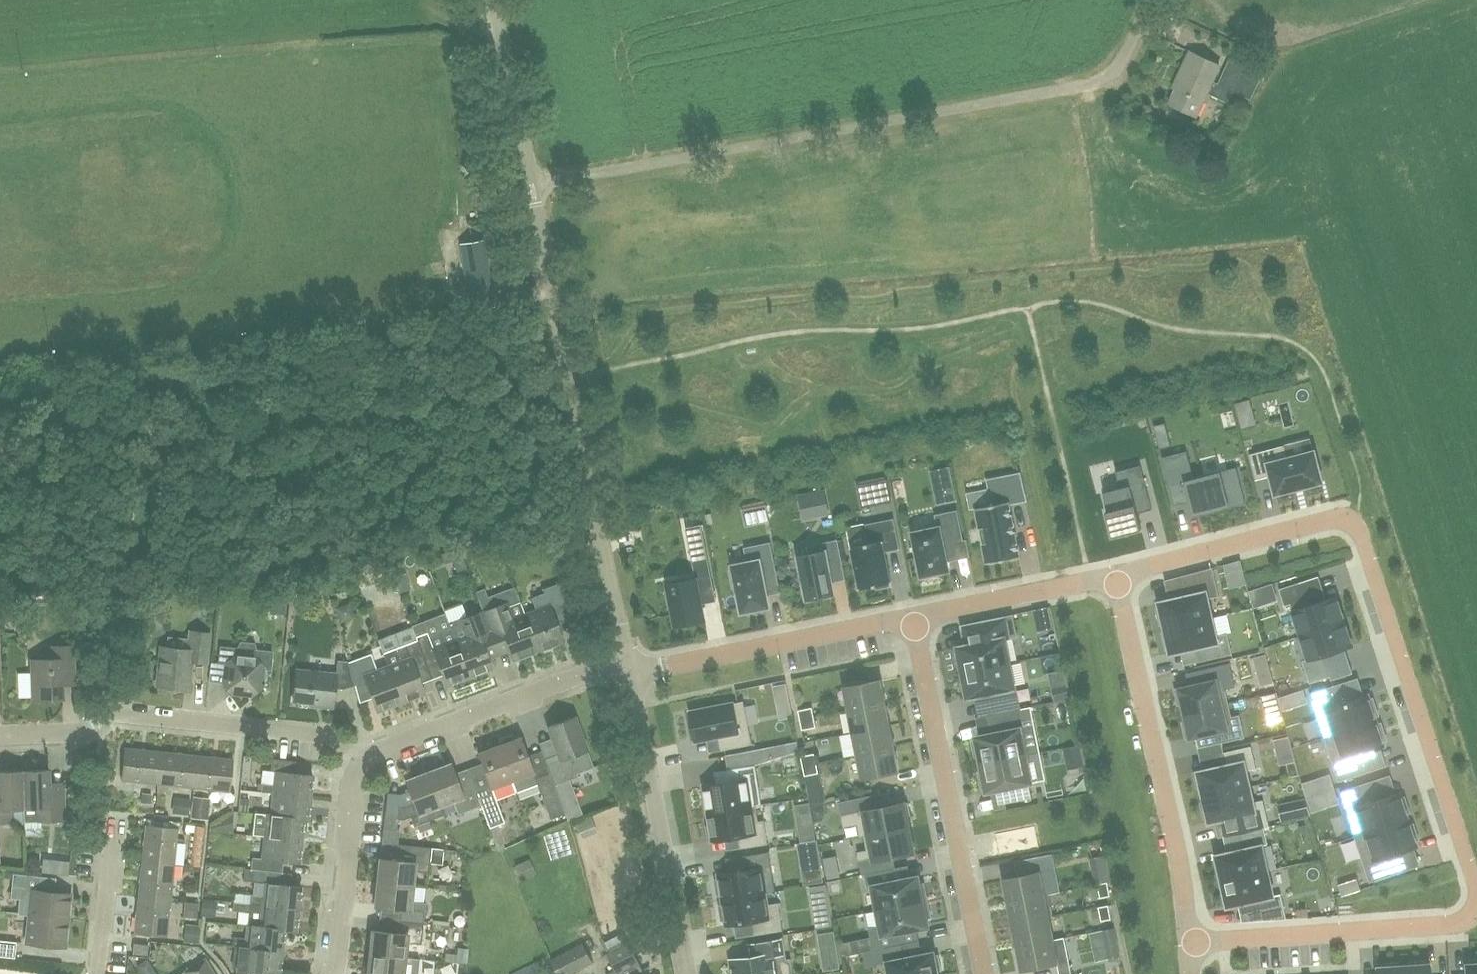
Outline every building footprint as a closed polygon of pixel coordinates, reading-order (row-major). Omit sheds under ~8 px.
[(1196,115),(1212,80),(1219,64),(1189,51),(1177,79),(1180,80),(1170,104),(1196,115)] [(459,244),(466,291),(490,288),(482,240),(459,244)] [(1237,504),(1230,477),(1246,473),(1237,438),(1220,442),(1227,469),(1176,483),(1181,500),(1176,501),(1180,514),(1184,513),(1186,517),(1237,504)] [(1321,481),(1313,452),(1288,459),(1284,446),(1249,455),(1256,480),(1271,476),(1276,493),(1292,489),(1292,490),(1305,486),(1305,485),(1321,481)] [(1152,509),(1143,476),(1137,478),(1134,467),(1116,472),(1120,488),(1103,492),(1108,511),(1106,512),(1112,537),(1142,529),(1138,513),(1152,509)] [(987,481),(991,502),(974,505),(986,563),(1017,556),(1007,503),(1023,499),(1018,475),(987,481)] [(864,478),(865,500),(894,499),(893,477),(864,478)] [(805,489),(806,514),(829,513),(828,487),(805,489)] [(770,498),(747,500),(749,519),(772,516),(770,498)] [(939,527),(912,532),(921,576),(924,575),(925,578),(938,576),(937,573),(949,570),(946,557),(954,555),(951,541),(962,539),(956,511),(943,514),(946,527),(940,528),(939,527)] [(864,524),(868,543),(851,547),(859,589),(875,585),(876,589),(889,586),(889,583),(891,582),(885,552),(900,549),(894,518),(864,524)] [(706,548),(701,525),(685,528),(690,551),(706,548)] [(806,599),(834,594),(828,566),(842,563),(837,539),(810,545),(812,553),(798,556),(806,599)] [(482,552),(478,540),(464,545),(469,558),(482,552)] [(769,607),(763,575),(775,572),(769,543),(745,548),(748,562),(732,565),(733,570),(729,571),(733,588),(737,587),(742,612),(748,611),(749,615),(763,612),(762,608),(769,607)] [(1247,589),(1271,585),(1266,555),(1242,559),(1247,589)] [(1212,617),(1207,598),(1219,595),(1213,567),(1180,576),(1184,592),(1181,597),(1159,602),(1160,606),(1156,607),(1160,624),(1164,623),(1165,627),(1212,617)] [(674,629),(705,622),(695,574),(663,580),(674,629)] [(1344,621),(1336,597),(1318,602),(1316,597),(1305,601),(1299,582),(1279,588),(1284,605),(1290,604),(1301,635),(1344,621)] [(531,598),(535,610),(524,614),(518,598),(516,599),(536,651),(562,641),(553,618),(565,614),(559,583),(541,589),(543,594),(531,598)] [(1050,596),(1035,600),(1041,622),(1055,618),(1050,596)] [(483,613),(494,642),(499,655),(510,651),(513,659),(536,651),(516,599),(483,612),(483,613)] [(499,655),(494,642),(483,613),(449,627),(454,640),(469,676),(491,668),(488,660),(499,655)] [(1009,663),(1005,639),(1013,637),(1009,615),(960,625),(964,646),(957,647),(958,651),(956,654),(957,662),(961,664),(962,672),(1009,663)] [(1232,653),(1227,633),(1216,635),(1212,617),(1165,627),(1166,631),(1162,632),(1165,649),(1169,648),(1170,653),(1192,648),(1197,650),(1199,661),(1232,653)] [(1352,646),(1344,621),(1301,635),(1308,658),(1302,660),(1310,683),(1330,676),(1323,655),(1352,646)] [(454,640),(449,627),(428,635),(427,632),(415,637),(416,640),(426,667),(437,662),(446,685),(469,676),(454,640)] [(189,650),(160,647),(156,686),(188,689),(191,661),(206,662),(209,632),(191,631),(189,650)] [(423,694),(415,671),(426,667),(416,640),(392,650),(383,653),(401,702),(423,694)] [(861,660),(877,652),(871,642),(855,650),(861,660)] [(74,685),(73,666),(72,646),(54,647),(55,660),(31,661),(32,699),(62,697),(62,686),(74,685)] [(261,687),(264,667),(270,668),(272,651),(221,646),(219,662),(225,663),(222,683),(232,694),(252,696),(261,687)] [(401,702),(383,653),(382,654),(386,666),(375,671),(368,654),(348,662),(356,686),(359,693),(367,690),(376,711),(401,702)] [(1377,659),(1382,674),(1394,669),(1389,655),(1377,659)] [(356,686),(348,662),(337,661),(335,675),(295,671),(292,700),(332,705),(334,689),(342,690),(356,686)] [(1014,687),(1009,663),(962,672),(964,681),(962,685),(963,692),(967,694),(968,698),(986,694),(990,697),(994,714),(988,715),(1018,709),(1021,708),(1017,687),(1014,687)] [(1257,669),(1262,685),(1273,682),(1269,666),(1257,669)] [(1182,704),(1184,713),(1228,703),(1223,678),(1175,689),(1178,705),(1182,704)] [(884,703),(879,680),(844,687),(849,710),(884,703)] [(1379,715),(1373,698),(1369,699),(1368,695),(1348,702),(1342,683),(1310,693),(1324,737),(1376,720),(1375,717),(1379,715)] [(1261,696),(1265,708),(1280,704),(1277,692),(1261,696)] [(743,703),(689,713),(696,742),(717,738),(720,751),(752,746),(743,703)] [(854,732),(888,725),(884,703),(849,710),(854,732)] [(1231,717),(1228,703),(1184,713),(1186,722),(1182,723),(1186,738),(1218,731),(1221,743),(1244,737),(1239,715),(1231,717)] [(812,707),(798,710),(800,720),(814,717),(812,707)] [(1027,755),(1018,709),(988,715),(991,730),(988,734),(975,737),(976,740),(972,741),(975,757),(979,757),(981,764),(1027,755)] [(575,774),(593,768),(574,716),(547,726),(557,754),(544,758),(549,772),(554,785),(576,777),(575,774)] [(816,727),(814,717),(800,720),(802,730),(816,727)] [(1386,740),(1381,723),(1377,724),(1376,720),(1324,737),(1338,781),(1374,769),(1368,750),(1384,745),(1383,741),(1386,740)] [(858,755),(893,748),(888,725),(854,732),(858,755)] [(845,733),(848,752),(857,751),(853,731),(845,733)] [(518,737),(514,739),(511,735),(501,739),(500,744),(498,745),(511,780),(532,772),(518,737)] [(1074,771),(1086,768),(1079,739),(1067,741),(1074,771)] [(511,780),(498,745),(478,752),(491,788),(496,786),(500,797),(515,791),(510,780),(511,780)] [(1250,786),(1246,771),(1256,769),(1251,746),(1224,752),(1226,765),(1193,772),(1197,788),(1201,787),(1203,797),(1250,786)] [(157,783),(160,751),(124,747),(121,779),(157,783)] [(863,778),(897,771),(893,748),(858,755),(863,778)] [(193,787),(196,755),(160,751),(157,783),(193,787)] [(815,753),(801,756),(803,766),(817,763),(815,753)] [(233,759),(196,755),(193,787),(229,791),(233,759)] [(1033,784),(1027,755),(981,764),(983,772),(978,773),(982,790),(986,789),(986,792),(1000,789),(1004,792),(1006,803),(1033,798),(1030,784),(1033,784)] [(311,775),(294,773),(295,761),(272,759),(270,771),(275,771),(274,783),(263,781),(262,792),(273,793),(309,797),(311,775)] [(477,798),(469,777),(470,777),(466,769),(453,773),(449,762),(425,772),(441,816),(444,815),(440,805),(452,800),(458,813),(480,805),(477,798)] [(819,773),(817,763),(803,766),(805,776),(819,773)] [(727,769),(729,781),(704,785),(708,813),(758,805),(756,789),(759,789),(755,765),(727,769)] [(63,821),(62,793),(62,782),(48,782),(47,770),(22,771),(24,822),(35,822),(63,821)] [(22,771),(0,771),(0,823),(12,822),(12,809),(23,809),(23,822),(24,822),(22,771)] [(441,816),(425,772),(404,780),(408,790),(398,794),(387,793),(383,829),(395,830),(397,819),(402,820),(410,816),(414,826),(441,816)] [(564,814),(554,785),(549,772),(534,778),(549,819),(564,814)] [(1410,812),(1405,796),(1401,797),(1399,793),(1383,798),(1380,796),(1374,780),(1340,792),(1355,837),(1408,819),(1406,814),(1410,812)] [(1268,822),(1263,800),(1253,802),(1250,786),(1203,797),(1204,802),(1200,803),(1204,819),(1208,818),(1209,822),(1238,816),(1241,828),(1268,822)] [(307,819),(309,797),(273,793),(271,814),(290,816),(290,817),(295,817),(307,819)] [(503,822),(493,793),(477,798),(480,805),(492,835),(497,833),(495,825),(503,822)] [(863,836),(908,826),(906,816),(910,815),(908,802),(876,808),(873,795),(838,802),(843,827),(857,824),(859,836),(863,835),(863,836)] [(753,822),(750,807),(758,805),(708,813),(710,826),(707,827),(709,841),(738,836),(740,848),(768,844),(764,820),(753,822)] [(307,819),(295,817),(290,817),(290,816),(271,814),(267,814),(265,828),(254,827),(253,836),(265,837),(301,841),(303,819),(307,819)] [(233,815),(211,826),(211,830),(232,832),(233,815)] [(1401,851),(1417,846),(1415,841),(1419,840),(1414,824),(1410,825),(1408,819),(1355,837),(1370,881),(1404,870),(1399,855),(1401,851)] [(145,825),(142,861),(173,864),(177,828),(145,825)] [(886,857),(914,852),(908,826),(863,836),(866,850),(857,852),(861,875),(865,874),(888,869),(886,857)] [(1216,855),(1222,881),(1267,871),(1262,845),(1268,844),(1264,827),(1240,833),(1244,849),(1216,855)] [(299,862),(301,841),(265,837),(263,859),(251,858),(250,869),(245,868),(244,869),(291,874),(282,872),(283,860),(299,862)] [(428,872),(429,863),(442,864),(443,850),(431,848),(407,845),(405,861),(379,858),(377,880),(412,884),(414,871),(428,872)] [(718,874),(718,879),(714,879),(717,895),(721,894),(722,899),(765,893),(763,879),(773,877),(769,852),(745,855),(747,869),(718,874)] [(170,900),(173,864),(142,861),(138,897),(170,900)] [(1109,881),(1106,867),(1092,870),(1095,884),(1097,884),(1107,882),(1109,881)] [(299,886),(289,885),(291,874),(244,869),(243,880),(254,881),(253,894),(235,893),(234,903),(297,909),(299,886)] [(918,876),(894,880),(892,869),(888,869),(865,874),(867,887),(872,886),(876,910),(927,900),(924,883),(920,884),(918,876)] [(1043,895),(1039,871),(1004,878),(1008,902),(1043,895)] [(1273,896),(1267,871),(1222,881),(1227,906),(1249,901),(1253,904),(1257,921),(1286,919),(1281,894),(1273,896)] [(70,893),(39,890),(41,876),(12,873),(10,898),(20,899),(19,902),(29,903),(28,915),(68,919),(70,893)] [(410,901),(412,884),(377,880),(374,906),(400,909),(399,919),(423,922),(425,903),(410,901)] [(1110,896),(1107,882),(1097,884),(1100,898),(1110,896)] [(778,903),(767,904),(765,893),(722,899),(722,904),(718,905),(721,921),(725,920),(726,925),(752,921),(754,935),(782,931),(778,903)] [(1048,917),(1053,916),(1048,894),(1043,895),(1008,902),(1013,924),(1048,917)] [(166,937),(170,900),(138,897),(134,933),(166,937)] [(927,918),(931,917),(927,900),(876,910),(879,925),(869,927),(873,950),(900,944),(898,933),(928,927),(927,918)] [(295,930),(297,909),(234,903),(233,912),(247,913),(246,925),(259,926),(283,929),(295,930)] [(1112,919),(1109,905),(1099,907),(1101,921),(1112,919)] [(65,947),(68,919),(28,915),(26,943),(65,947)] [(1017,946),(1052,939),(1048,917),(1013,924),(1017,946)] [(421,944),(423,922),(399,919),(397,932),(371,929),(369,955),(404,959),(406,943),(421,944)] [(281,950),(283,929),(259,926),(246,925),(244,938),(232,937),(231,946),(234,946),(281,950)] [(1121,960),(1114,927),(1102,929),(1109,963),(1121,960)] [(628,943),(622,931),(604,941),(610,952),(611,952),(619,973),(644,973),(628,943)] [(841,933),(826,934),(828,971),(843,970),(841,933)] [(1064,937),(1052,939),(1017,946),(1022,969),(1057,962),(1059,973),(1071,973),(1064,937)] [(763,954),(731,959),(733,973),(793,973),(790,958),(786,959),(783,939),(762,942),(763,954)] [(14,957),(15,942),(0,940),(0,956),(14,957)] [(548,955),(559,973),(570,973),(593,963),(582,943),(574,946),(572,942),(548,955)] [(146,955),(147,944),(133,943),(132,954),(146,955)] [(903,958),(900,944),(873,950),(863,952),(866,967),(887,963),(890,973),(938,973),(937,971),(941,970),(938,955),(934,955),(934,952),(903,958)] [(281,950),(234,946),(232,968),(235,968),(234,973),(267,973),(267,972),(278,973),(281,950)] [(611,952),(610,952),(606,954),(614,969),(605,973),(619,973),(611,952)] [(404,959),(369,955),(367,973),(402,973),(404,959)] [(141,967),(146,973),(164,973),(153,959),(141,967)] [(1470,960),(1470,964),(1467,964),(1468,973),(1476,973),(1476,959),(1470,960)] [(203,960),(184,971),(185,972),(183,973),(212,973),(203,960)] [(511,973),(540,973),(534,963),(511,973)] [(1431,969),(1427,969),(1426,965),(1408,966),(1409,970),(1405,971),(1405,973),(1431,973),(1431,969)]
